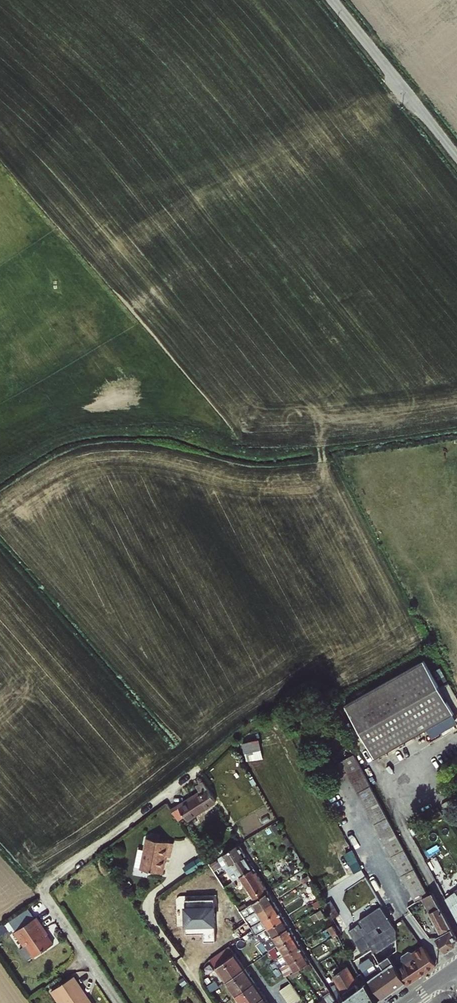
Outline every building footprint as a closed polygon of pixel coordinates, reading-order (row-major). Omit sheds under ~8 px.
[(347,704),(376,758),(428,729),(455,714),(425,660),(347,704)] [(456,724),(456,717),(455,714),(428,729),(433,738),(456,724)] [(267,757),(264,738),(247,741),(250,760),(267,757)] [(427,897),(354,756),(341,763),(415,904),(422,900),(427,897)] [(179,803),(169,809),(177,820),(182,816),(185,821),(214,802),(202,782),(195,786),(199,794),(181,805),(179,803)] [(418,822),(410,826),(413,835),(422,830),(418,822)] [(172,843),(146,838),(143,852),(136,851),(133,868),(161,874),(165,856),(169,857),(172,843)] [(231,864),(245,855),(239,844),(211,862),(209,863),(213,870),(221,866),(223,869),(225,868),(227,866),(231,864)] [(355,848),(348,852),(357,871),(365,868),(355,848)] [(253,869),(245,855),(231,864),(227,866),(225,868),(227,871),(229,873),(234,881),(239,877),(253,869)] [(253,869),(239,877),(254,902),(268,893),(253,869)] [(456,891),(446,899),(456,919),(456,893),(456,891)] [(274,902),(268,893),(254,902),(249,905),(247,906),(239,911),(244,918),(256,911),(257,912),(274,902)] [(432,894),(427,897),(422,900),(442,934),(437,938),(448,952),(456,945),(456,944),(456,937),(432,894)] [(183,903),(185,922),(201,921),(201,924),(214,923),(212,901),(183,903)] [(279,910),(274,902),(257,912),(256,911),(244,918),(246,922),(248,920),(252,925),(261,919),(262,920),(279,910)] [(284,919),(279,910),(262,920),(261,919),(252,925),(253,928),(258,934),(284,919)] [(45,930),(37,918),(14,935),(23,948),(24,947),(32,958),(53,944),(44,930),(45,930)] [(284,919),(258,934),(264,943),(290,928),(284,919)] [(329,928),(332,933),(333,937),(336,935),(340,933),(339,931),(335,924),(329,928)] [(290,928),(264,943),(270,952),(273,950),(278,947),(295,937),(290,928)] [(396,948),(385,929),(367,940),(380,962),(389,956),(394,963),(398,960),(396,948)] [(300,945),(295,937),(278,947),(283,955),(300,945)] [(305,954),(300,945),(283,955),(278,958),(275,960),(278,965),(280,968),(305,954)] [(278,958),(273,950),(270,952),(275,960),(278,958)] [(233,952),(226,957),(227,958),(225,960),(235,974),(245,967),(236,954),(235,955),(233,952)] [(428,953),(415,962),(404,970),(402,967),(398,970),(407,983),(408,984),(436,965),(428,953)] [(286,977),(311,963),(305,954),(280,968),(286,977)] [(393,992),(381,974),(375,966),(370,958),(371,958),(368,954),(360,959),(368,970),(373,978),(371,980),(384,998),(393,992)] [(385,970),(381,974),(393,992),(407,983),(398,970),(394,963),(389,956),(380,962),(385,970)] [(226,957),(216,964),(219,967),(217,968),(226,981),(235,974),(225,960),(227,958),(226,957)] [(402,967),(398,960),(394,963),(398,970),(402,967)] [(245,967),(235,974),(245,989),(255,982),(245,967)] [(358,1002),(378,1002),(367,983),(360,988),(357,984),(358,983),(348,967),(341,972),(353,994),(352,995),(358,1002)] [(352,995),(353,994),(341,972),(334,977),(343,994),(344,994),(347,998),(344,1000),(337,990),(334,992),(341,1002),(342,1002),(358,1002),(352,995)] [(235,974),(226,981),(235,995),(245,989),(235,974)] [(72,977),(49,993),(57,1002),(90,1002),(72,977)] [(255,982),(245,989),(255,1002),(265,996),(255,982)] [(290,983),(280,990),(284,997),(294,989),(291,984),(290,983)] [(235,995),(241,1002),(255,1002),(245,989),(235,995)] [(294,989),(284,997),(288,1002),(299,995),(294,989)] [(331,993),(320,1001),(322,1002),(338,1002),(331,993)]
